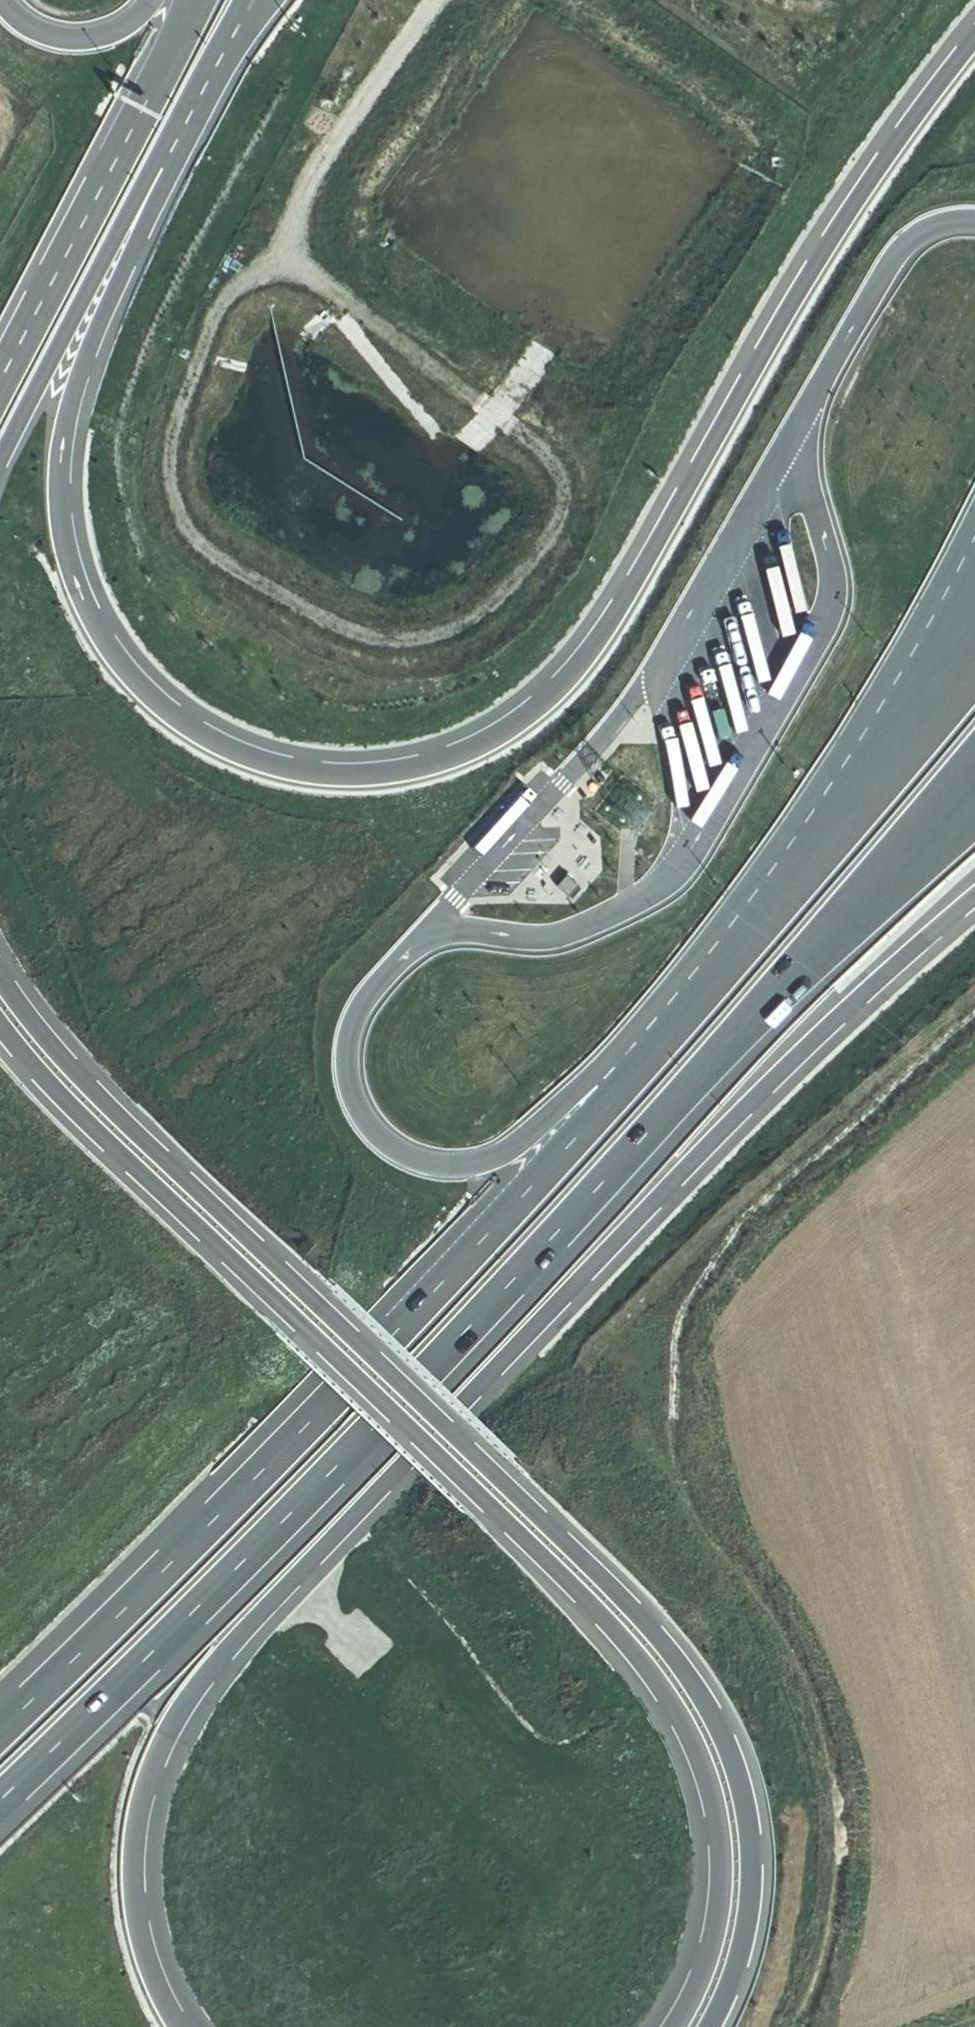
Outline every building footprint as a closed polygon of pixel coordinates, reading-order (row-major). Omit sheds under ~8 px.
[(578,885),(567,875),(558,886),(568,896),(578,885)]
